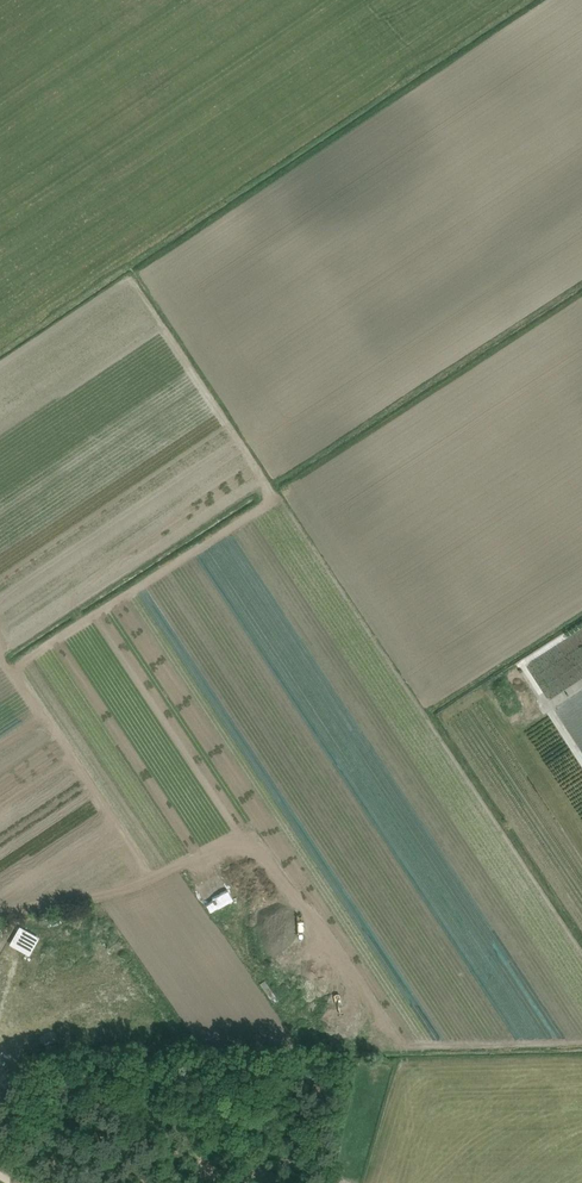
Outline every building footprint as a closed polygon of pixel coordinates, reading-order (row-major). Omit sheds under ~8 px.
[(20,927),(13,940),(32,950),(39,938),(20,927)] [(315,1085),(312,1097),(331,1102),(335,1090),(315,1085)]
